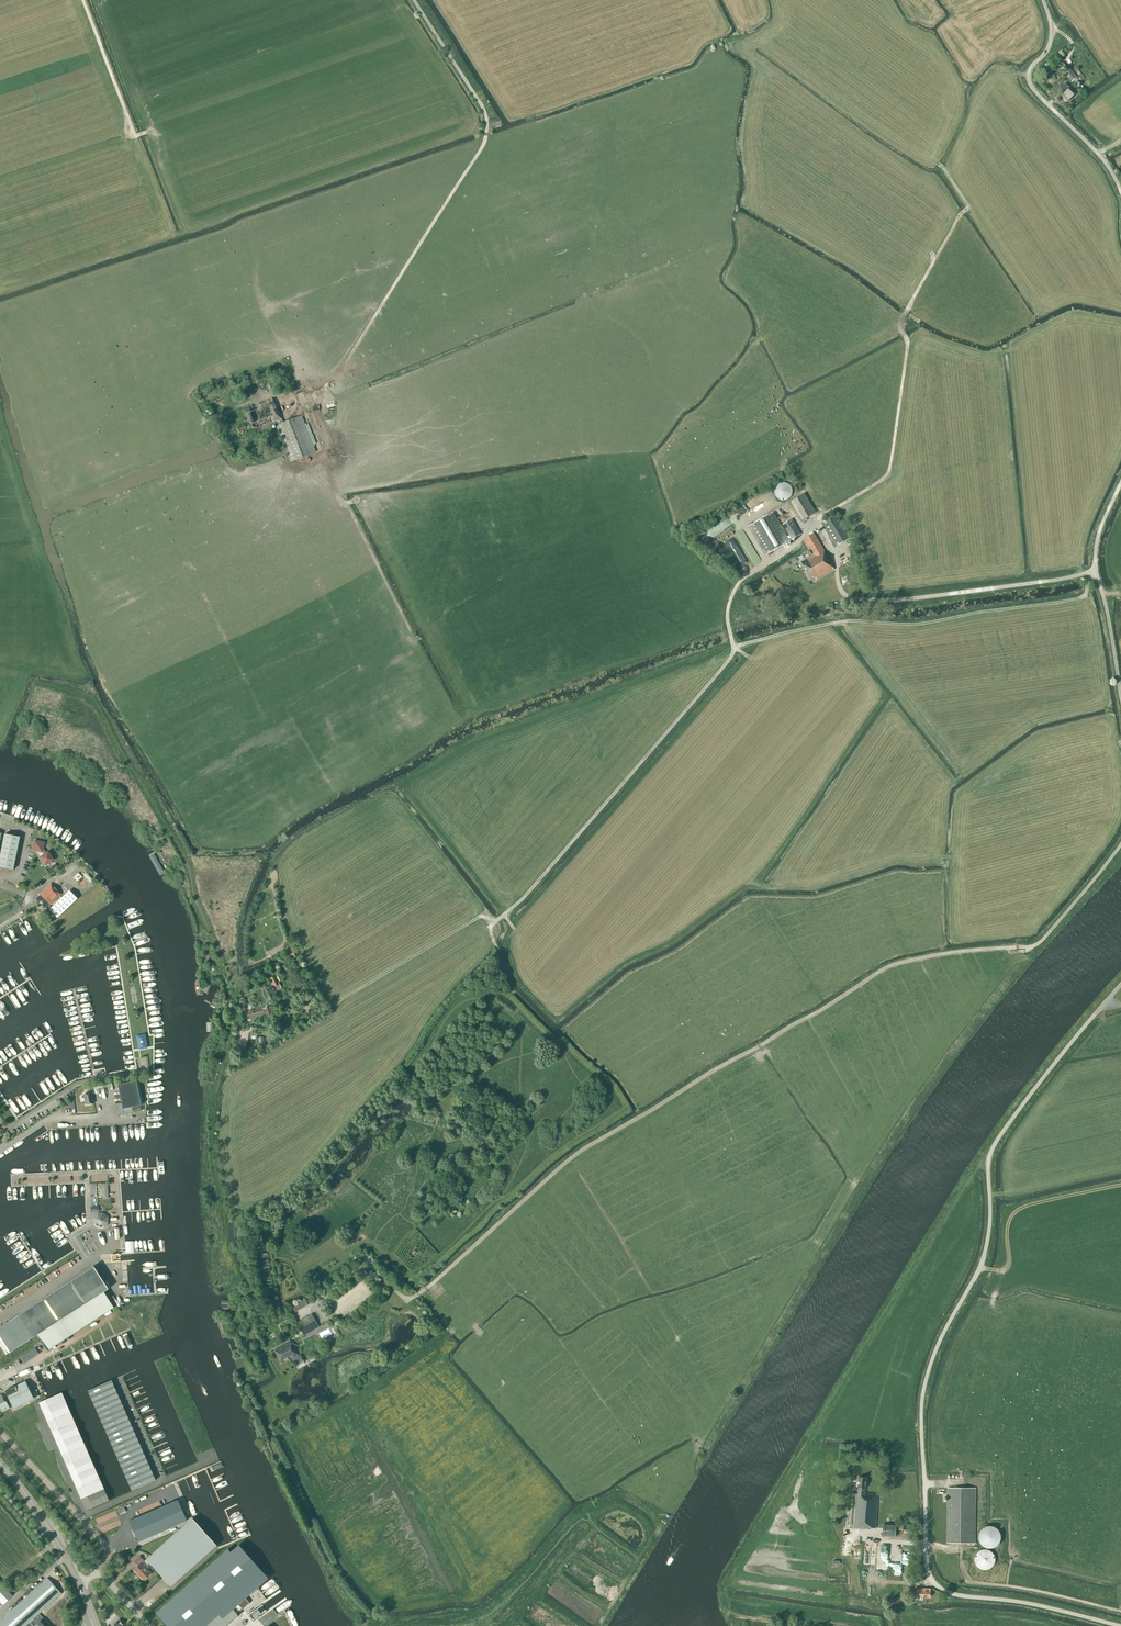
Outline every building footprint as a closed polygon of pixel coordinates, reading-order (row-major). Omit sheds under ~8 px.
[(1072,82),(1077,78),(1071,70),(1065,74),(1072,82)] [(1067,102),(1072,97),(1075,94),(1068,87),(1069,87),(1066,84),(1060,90),(1064,94),(1062,96),(1067,102)] [(274,388),(279,386),(276,378),(270,380),(274,388)] [(274,404),(272,399),(243,410),(248,423),(237,427),(239,433),(247,431),(247,432),(275,422),(290,462),(316,453),(302,416),(284,423),(276,403),(274,404)] [(779,499),(783,501),(787,500),(791,497),(792,493),(792,489),(790,485),(786,483),(782,483),(777,485),(775,488),(774,492),(776,496),(779,499)] [(791,502),(802,521),(816,513),(804,494),(791,502)] [(837,514),(842,523),(848,521),(843,511),(837,514)] [(781,525),(773,512),(749,526),(766,555),(801,534),(792,519),(781,525)] [(837,547),(850,539),(836,514),(823,522),(837,547)] [(832,565),(814,533),(804,539),(810,550),(802,555),(805,559),(813,554),(813,555),(801,563),(811,580),(815,578),(817,580),(834,570),(831,565),(832,565)] [(13,870),(20,837),(5,834),(0,857),(0,867),(13,870)] [(46,854),(46,853),(43,848),(44,843),(35,841),(33,850),(36,851),(40,858),(46,854)] [(166,874),(153,851),(147,855),(160,878),(166,874)] [(46,854),(40,858),(45,865),(53,860),(48,852),(46,853),(46,854)] [(40,895),(36,899),(39,903),(45,908),(49,904),(50,905),(61,894),(54,887),(51,884),(40,894),(40,895)] [(52,907),(49,910),(57,918),(77,899),(76,898),(69,891),(63,897),(52,907)] [(294,948),(287,951),(289,955),(291,954),(293,958),(297,956),(294,948)] [(280,988),(281,988),(274,974),(268,978),(272,985),(272,986),(266,989),(269,995),(280,989),(281,990),(280,988)] [(263,1011),(253,1014),(253,1012),(249,1014),(251,1021),(265,1017),(263,1011)] [(138,1050),(148,1048),(145,1034),(136,1036),(138,1050)] [(121,1115),(122,1115),(132,1113),(130,1108),(141,1106),(136,1081),(118,1084),(121,1104),(120,1104),(119,1105),(118,1105),(117,1106),(117,1107),(118,1113),(119,1114),(120,1115),(121,1115)] [(86,1105),(93,1104),(91,1090),(88,1090),(89,1094),(84,1095),(86,1105)] [(106,1226),(107,1225),(107,1224),(108,1223),(107,1217),(103,1213),(97,1214),(94,1218),(94,1224),(98,1228),(104,1227),(105,1226),(106,1226)] [(104,1292),(108,1289),(94,1266),(0,1327),(0,1341),(8,1354),(37,1335),(47,1351),(114,1308),(115,1310),(118,1308),(110,1297),(108,1299),(104,1292)] [(304,1297),(299,1300),(300,1301),(303,1307),(308,1304),(304,1297)] [(300,1301),(294,1305),(297,1311),(303,1307),(300,1301)] [(291,1314),(297,1311),(294,1305),(288,1308),(291,1314)] [(303,1336),(319,1327),(312,1314),(296,1323),(303,1336)] [(274,1350),(281,1363),(292,1358),(294,1362),(295,1361),(297,1364),(302,1361),(299,1355),(298,1356),(297,1355),(290,1341),(274,1350)] [(38,1353),(35,1349),(21,1357),(24,1362),(38,1353)] [(114,1386),(111,1380),(88,1391),(90,1396),(114,1386)] [(13,1408),(34,1398),(25,1381),(5,1391),(13,1408)] [(116,1391),(114,1386),(90,1396),(92,1402),(116,1391)] [(95,1407),(119,1397),(116,1391),(92,1402),(95,1407)] [(1,1395),(0,1396),(0,1408),(2,1412),(9,1408),(6,1401),(5,1402),(1,1395)] [(63,1395),(40,1405),(42,1410),(50,1407),(65,1400),(63,1395)] [(121,1403),(119,1397),(95,1407),(97,1413),(121,1403)] [(65,1400),(50,1407),(42,1410),(45,1416),(68,1406),(65,1400)] [(121,1403),(97,1413),(100,1419),(123,1408),(121,1403)] [(47,1421),(70,1411),(68,1406),(45,1416),(47,1421)] [(100,1419),(102,1424),(126,1414),(123,1408),(100,1419)] [(70,1411),(47,1421),(50,1427),(72,1417),(70,1411)] [(105,1430),(128,1419),(126,1414),(102,1424),(105,1430)] [(50,1427),(52,1433),(75,1423),(72,1417),(50,1427)] [(107,1435),(131,1425),(128,1419),(105,1430),(107,1435)] [(75,1423),(52,1433),(55,1438),(77,1428),(75,1423)] [(109,1441),(133,1430),(131,1425),(107,1435),(109,1441)] [(77,1428),(55,1438),(57,1444),(80,1434),(77,1428)] [(133,1430),(109,1441),(112,1446),(136,1436),(133,1430)] [(82,1439),(80,1434),(57,1444),(59,1449),(82,1439)] [(112,1446),(114,1452),(138,1441),(136,1436),(112,1446)] [(62,1455),(85,1445),(82,1439),(59,1449),(62,1455)] [(114,1452),(117,1457),(141,1447),(138,1441),(114,1452)] [(87,1450),(85,1445),(62,1455),(64,1460),(87,1450)] [(143,1452),(141,1447),(117,1457),(119,1463),(143,1452)] [(87,1450),(64,1460),(67,1466),(89,1456),(87,1450)] [(143,1452),(119,1463),(122,1468),(145,1458),(143,1452)] [(69,1471),(92,1461),(89,1456),(67,1466),(69,1471)] [(145,1458),(122,1468),(124,1474),(148,1463),(145,1458)] [(72,1477),(94,1467),(92,1461),(69,1471),(72,1477)] [(150,1469),(148,1463),(124,1474),(127,1480),(150,1469)] [(97,1472),(94,1467),(72,1477),(74,1482),(97,1472)] [(150,1469),(127,1480),(129,1485),(153,1475),(150,1469)] [(76,1488),(99,1478),(97,1472),(74,1482),(76,1488)] [(129,1485),(132,1491),(155,1480),(153,1475),(129,1485)] [(866,1488),(867,1478),(859,1477),(858,1488),(859,1488),(858,1494),(857,1494),(854,1528),(869,1529),(869,1528),(875,1528),(878,1494),(865,1493),(865,1488),(866,1488)] [(102,1484),(99,1478),(76,1488),(79,1494),(102,1484)] [(104,1489),(102,1484),(79,1494),(81,1499),(104,1489)] [(975,1543),(975,1488),(948,1488),(947,1543),(975,1543)] [(84,1505),(106,1495),(104,1489),(81,1499),(84,1505)] [(86,1510),(109,1500),(106,1495),(84,1505),(86,1510)] [(178,1500),(129,1521),(138,1542),(186,1521),(187,1520),(178,1500)] [(120,1514),(126,1511),(123,1505),(117,1508),(120,1514)] [(180,1529),(146,1559),(170,1586),(216,1546),(216,1545),(192,1518),(180,1529)] [(903,1531),(903,1524),(889,1524),(889,1526),(883,1526),(882,1536),(896,1537),(896,1530),(903,1531)] [(988,1548),(990,1548),(991,1548),(992,1548),(993,1548),(994,1547),(995,1547),(996,1546),(997,1545),(998,1544),(999,1543),(1000,1542),(1000,1541),(1000,1540),(1000,1539),(1001,1539),(1001,1538),(1001,1537),(1001,1536),(1000,1536),(1000,1535),(1000,1534),(1000,1533),(999,1532),(999,1531),(998,1531),(998,1530),(997,1529),(995,1528),(994,1527),(993,1527),(992,1527),(991,1526),(990,1526),(989,1526),(987,1527),(986,1527),(984,1528),(983,1528),(983,1529),(982,1529),(981,1530),(980,1531),(980,1532),(980,1533),(979,1534),(979,1535),(979,1536),(979,1537),(979,1538),(979,1539),(979,1540),(979,1541),(980,1542),(980,1543),(981,1544),(982,1545),(983,1546),(984,1547),(985,1547),(986,1548),(987,1548),(988,1548)] [(228,1549),(156,1613),(167,1625),(205,1625),(219,1614),(222,1618),(257,1587),(268,1578),(238,1545),(230,1552),(228,1549)] [(985,1570),(986,1570),(988,1570),(990,1569),(991,1568),(992,1567),(993,1566),(994,1564),(995,1563),(995,1561),(995,1560),(995,1558),(995,1556),(994,1555),(993,1553),(992,1552),(991,1551),(990,1550),(988,1550),(986,1549),(985,1549),(983,1549),(982,1550),(980,1550),(979,1551),(977,1552),(976,1553),(975,1555),(975,1556),(974,1558),(974,1560),(974,1561),(975,1563),(975,1564),(976,1566),(977,1567),(979,1568),(980,1569),(982,1570),(983,1570),(985,1570)] [(141,1564),(144,1561),(139,1556),(134,1562),(136,1565),(137,1564),(138,1566),(134,1570),(143,1580),(150,1574),(141,1564)] [(34,1590),(0,1621),(0,1623),(3,1625),(25,1625),(33,1619),(39,1625),(50,1625),(39,1614),(61,1593),(47,1578),(34,1590)] [(2,1605),(13,1596),(1,1583),(0,1583),(0,1603),(2,1605)] [(931,1597),(931,1591),(931,1588),(919,1588),(919,1596),(931,1597)] [(254,1606),(261,1601),(257,1597),(251,1602),(254,1606)]
